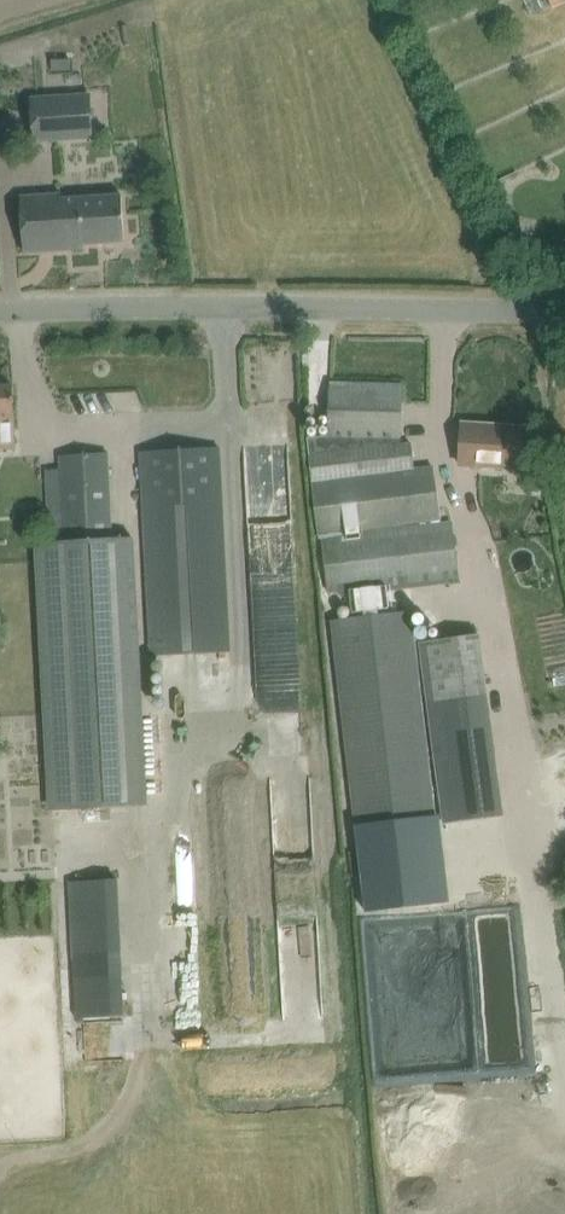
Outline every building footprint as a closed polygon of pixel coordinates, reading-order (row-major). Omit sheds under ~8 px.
[(90,95),(31,99),(34,140),(93,136),(90,95)] [(125,241),(122,195),(61,199),(61,194),(20,196),(24,252),(84,248),(83,243),(125,241)] [(319,534),(441,519),(433,466),(414,469),(411,443),(401,444),(403,385),(330,383),(328,435),(308,437),(319,534)] [(16,449),(13,385),(0,385),(0,450),(16,449)] [(463,423),(460,464),(520,468),(523,427),(463,423)] [(152,656),(230,652),(220,448),(141,452),(152,656)] [(50,541),(112,539),(108,453),(61,455),(63,502),(48,503),(50,541)] [(261,606),(299,606),(297,464),(259,464),(261,606)] [(329,592),(387,585),(459,577),(453,523),(323,539),(329,592)] [(112,539),(50,541),(39,542),(54,810),(148,805),(134,537),(112,539)] [(411,611),(366,616),(332,620),(356,825),(435,816),(411,611)] [(445,823),(503,816),(479,634),(421,641),(445,823)] [(74,957),(121,955),(117,878),(70,881),(74,957)] [(320,902),(290,906),(295,947),(325,943),(320,902)] [(94,1014),(114,1016),(115,1002),(95,1000),(94,1014)]
